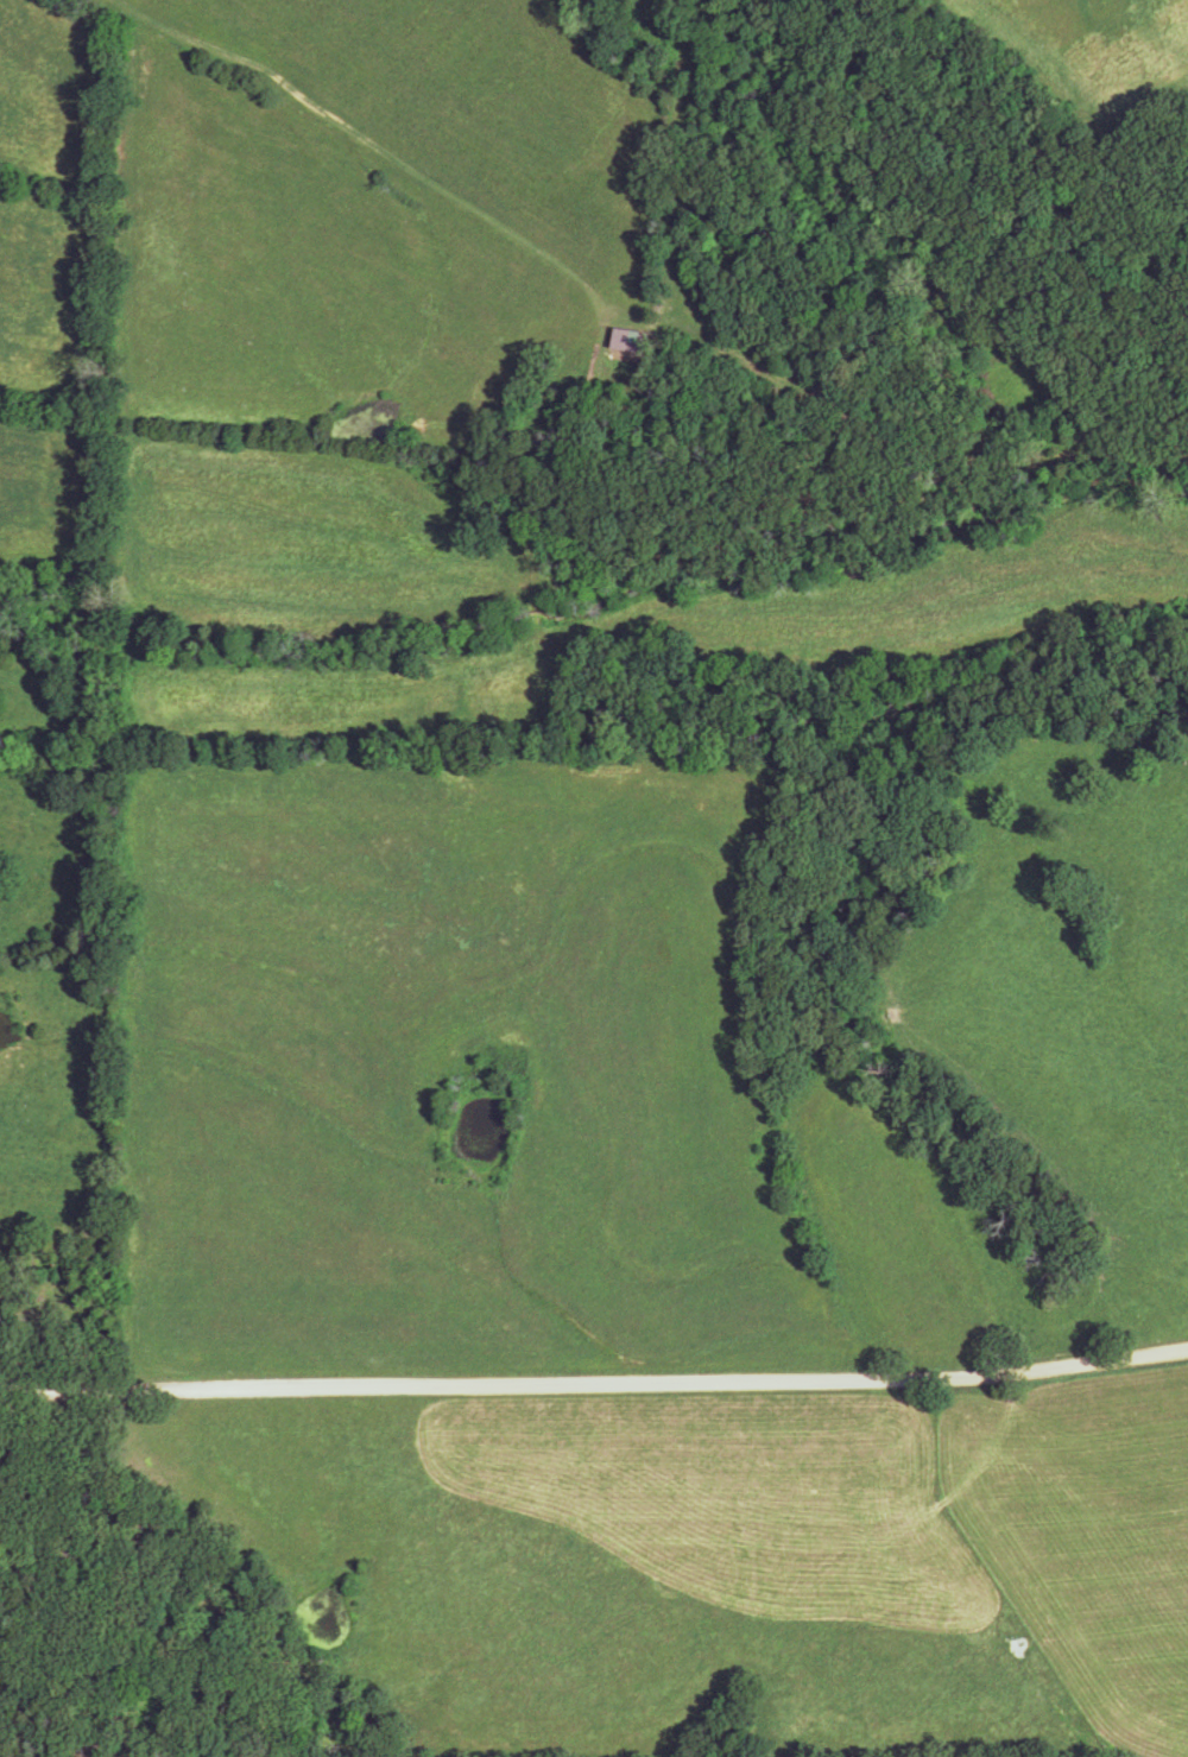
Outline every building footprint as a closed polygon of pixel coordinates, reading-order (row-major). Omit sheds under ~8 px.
[(647,352),(647,331),(615,331),(614,352),(647,352)]
